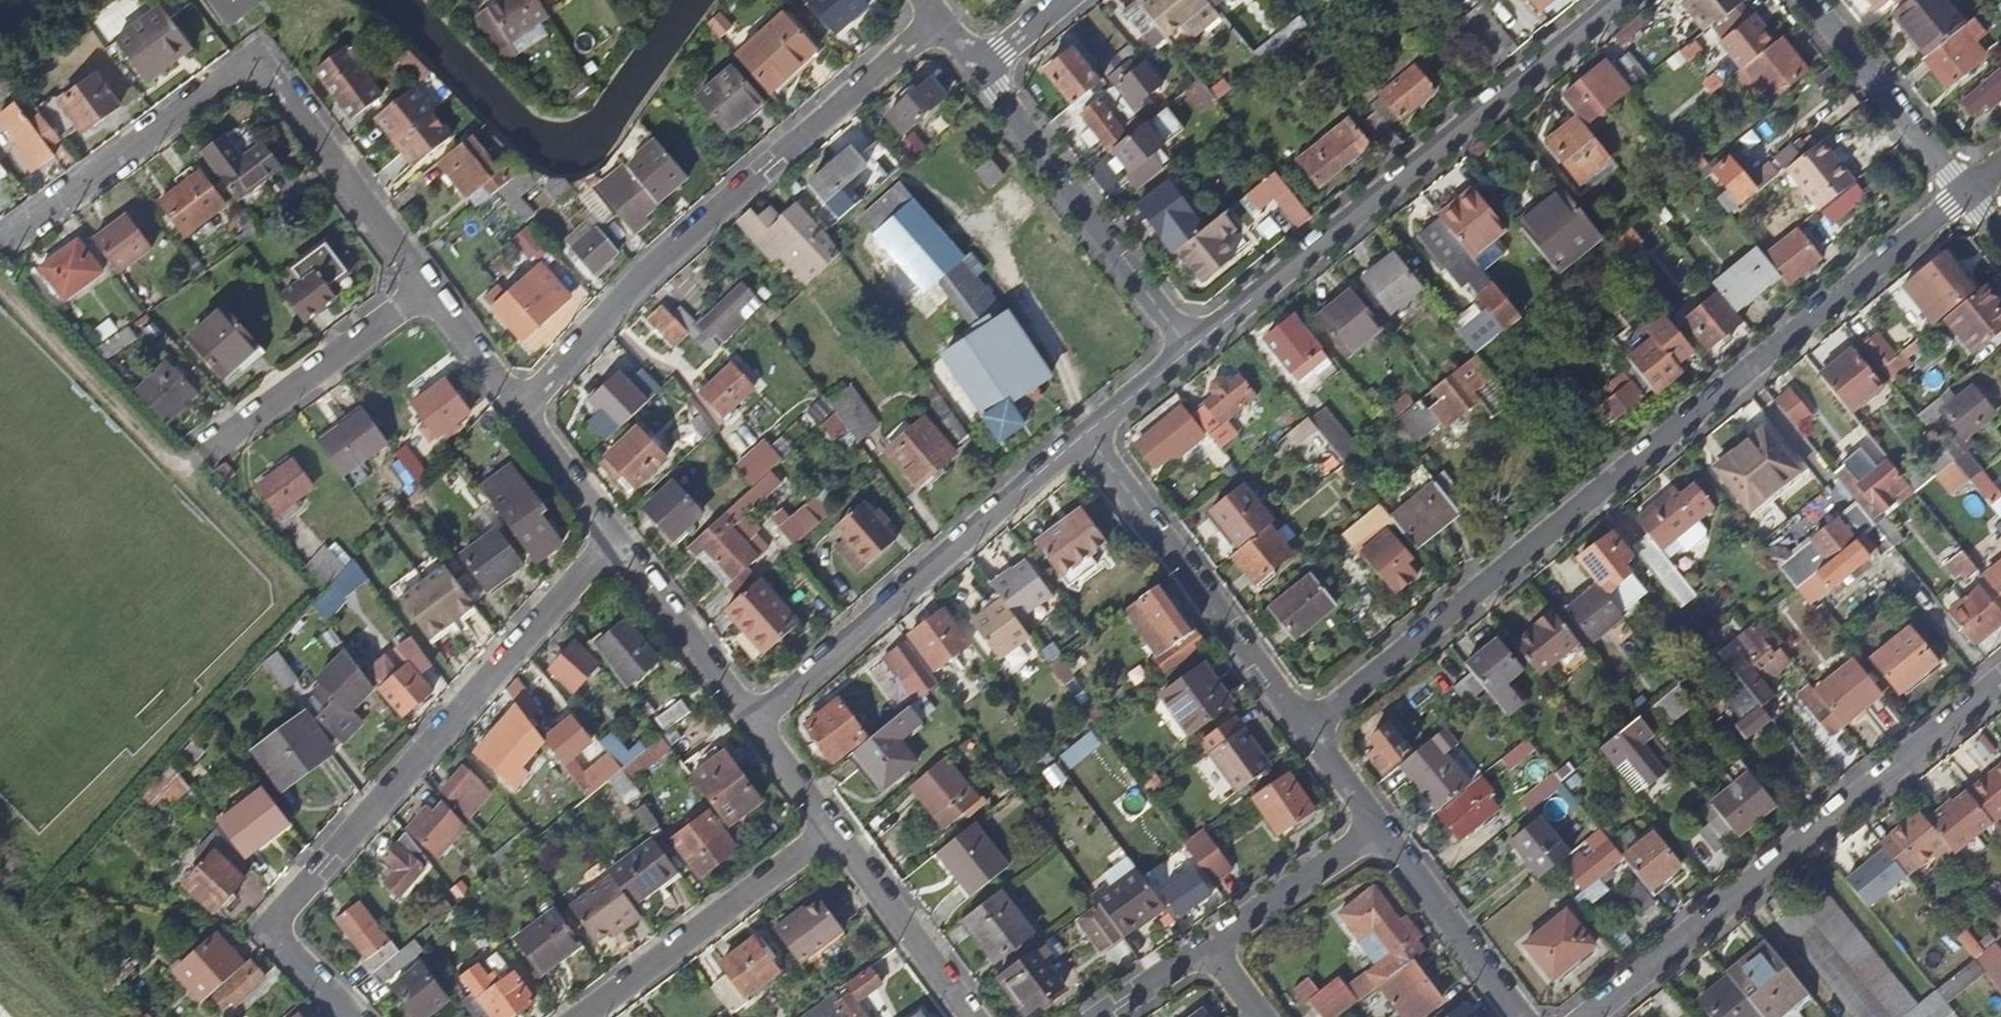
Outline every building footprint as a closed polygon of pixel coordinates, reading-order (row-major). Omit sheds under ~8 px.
[(259,3),(256,0),(209,0),(228,26),(259,3)] [(474,15),(499,54),(513,46),(509,40),(549,15),(539,0),(498,0),(474,15)] [(866,5),(861,0),(809,0),(808,1),(837,32),(866,5)] [(1142,8),(1155,24),(1175,49),(1217,14),(1206,0),(1151,0),(1142,8)] [(1493,69),(1523,45),(1486,0),(1457,23),(1493,69)] [(1542,10),(1554,0),(1533,0),(1542,10)] [(1713,25),(1741,3),(1745,0),(1688,0),(1710,27),(1713,25)] [(1877,10),(1889,0),(1869,0),(1877,10)] [(1893,14),(1926,55),(1958,30),(1963,25),(1943,0),(1910,0),(1893,14)] [(1741,3),(1713,25),(1724,38),(1720,41),(1733,57),(1728,61),(1737,72),(1745,66),(1774,42),(1753,15),(1752,16),(1741,3)] [(1142,8),(1138,4),(1126,14),(1142,34),(1144,33),(1155,24),(1142,8)] [(162,63),(188,44),(161,8),(115,42),(145,82),(165,67),(162,63)] [(708,21),(721,35),(730,27),(718,13),(708,21)] [(737,57),(769,93),(816,51),(784,15),(737,57)] [(1190,89),(1201,80),(1175,49),(1155,24),(1144,33),(1190,89)] [(1958,30),(1926,55),(1922,59),(1946,88),(1981,58),(1958,30)] [(1301,32),(1263,63),(1271,73),(1309,41),(1301,32)] [(1781,36),(1774,42),(1745,66),(1771,99),(1808,69),(1781,36)] [(352,118),(382,98),(354,62),(362,55),(356,46),(348,52),(341,43),(326,54),(330,58),(315,68),(352,118)] [(1136,54),(1129,45),(1101,68),(1107,76),(1127,61),(1136,54)] [(1072,104),(1077,100),(1099,83),(1073,50),(1046,71),(1072,104)] [(1631,91),(1648,77),(1628,53),(1611,67),(1629,89),(1631,91)] [(1127,61),(1107,76),(1115,86),(1118,84),(1135,106),(1162,84),(1145,62),(1135,70),(1127,61)] [(1579,117),(1585,125),(1621,95),(1629,89),(1611,67),(1606,61),(1592,73),(1598,81),(1594,84),(1588,76),(1562,98),(1579,117)] [(1722,84),(1737,72),(1728,61),(1713,72),(1716,76),(1722,84)] [(728,131),(765,100),(738,66),(700,97),(728,131)] [(1400,120),(1436,90),(1415,66),(1380,94),(1400,120)] [(1976,113),(1989,102),(1994,108),(2000,102),(2000,71),(1965,100),(1976,113)] [(1592,73),(1588,76),(1594,84),(1598,81),(1592,73)] [(42,116),(61,139),(62,141),(79,128),(83,132),(119,106),(95,76),(42,116)] [(1713,91),(1722,84),(1716,76),(1706,83),(1713,91)] [(888,116),(902,133),(945,95),(931,78),(888,116)] [(1092,94),(1080,104),(1075,109),(1081,116),(1099,102),(1104,109),(1122,95),(1115,86),(1092,94)] [(413,89),(377,116),(416,166),(452,137),(413,89)] [(1111,153),(1113,151),(1129,139),(1122,131),(1104,109),(1099,102),(1081,116),(1091,129),(1082,137),(1091,147),(1100,140),(1111,153)] [(42,116),(31,124),(16,104),(0,115),(0,121),(36,169),(54,155),(49,148),(61,139),(42,116)] [(1401,140),(1377,110),(1364,121),(1388,150),(1401,140)] [(1129,139),(1145,125),(1140,117),(1122,131),(1129,139)] [(1610,155),(1585,125),(1579,117),(1550,140),(1581,180),(1610,155)] [(1321,184),(1370,144),(1349,118),(1300,159),(1321,184)] [(250,148),(257,138),(238,124),(231,135),(250,148)] [(1129,139),(1113,151),(1131,173),(1164,145),(1147,124),(1145,125),(1129,139)] [(512,155),(490,172),(484,164),(489,160),(469,137),(439,161),(448,172),(452,169),(464,184),(460,187),(467,197),(484,184),(493,194),(495,193),(527,167),(512,155)] [(636,233),(650,222),(642,212),(668,192),(664,187),(670,182),(677,185),(688,177),(658,137),(642,149),(630,165),(629,164),(626,166),(603,184),(606,188),(602,191),(636,233)] [(1800,157),(1786,168),(1820,209),(1855,181),(1821,139),(1809,150),(1800,157)] [(1800,157),(1809,150),(1801,140),(1792,148),(1800,157)] [(219,176),(237,200),(282,167),(263,143),(219,176)] [(809,184),(824,201),(867,164),(852,147),(809,184)] [(1785,169),(1786,168),(1800,157),(1792,148),(1792,147),(1776,159),(1785,169)] [(888,178),(902,166),(887,150),(874,161),(888,178)] [(1109,152),(1089,170),(1108,192),(1128,174),(1109,152)] [(1709,163),(1697,172),(1702,179),(1713,170),(1728,158),(1723,152),(1709,163)] [(1697,172),(1709,163),(1703,156),(1692,165),(1697,172)] [(1731,213),(1758,191),(1749,180),(1753,177),(1745,167),(1741,170),(1730,156),(1728,158),(1713,170),(1728,189),(1718,198),(1731,213)] [(1778,175),(1785,169),(1776,159),(1769,164),(1778,175)] [(991,185),(1003,176),(992,161),(979,170),(991,185)] [(1758,191),(1778,175),(1769,164),(1753,177),(1749,180),(1758,191)] [(527,167),(495,193),(525,223),(533,215),(521,197),(543,177),(527,167)] [(185,235),(225,206),(199,172),(160,202),(185,235)] [(548,178),(546,190),(557,203),(574,190),(569,184),(548,178)] [(569,184),(574,190),(601,223),(602,224),(614,215),(583,178),(569,184)] [(1300,226),(1312,216),(1282,179),(1269,190),(1300,226)] [(670,182),(664,187),(668,192),(677,185),(670,182)] [(1175,253),(1179,250),(1204,229),(1169,182),(1138,205),(1175,253)] [(476,208),(493,194),(484,184),(467,197),(476,208)] [(959,308),(979,331),(1007,313),(975,276),(983,269),(969,254),(963,259),(899,186),(862,219),(870,229),(870,255),(935,328),(959,308)] [(1467,250),(1471,255),(1505,228),(1474,190),(1459,202),(1461,205),(1442,221),(1467,250)] [(1519,224),(1558,272),(1601,238),(1562,190),(1519,224)] [(751,209),(738,220),(773,260),(785,250),(812,280),(840,252),(823,232),(797,203),(779,218),(770,208),(758,218),(751,209)] [(92,240),(114,269),(153,240),(130,211),(92,240)] [(1204,229),(1179,250),(1204,279),(1230,257),(1219,243),(1237,228),(1224,213),(1204,229)] [(1467,250),(1442,221),(1440,218),(1419,235),(1445,267),(1467,250)] [(602,224),(601,223),(571,247),(592,272),(616,252),(603,236),(608,231),(602,224)] [(1630,227),(1609,245),(1620,259),(1642,242),(1630,227)] [(1797,228),(1764,255),(1779,273),(1787,283),(1822,258),(1797,228)] [(537,262),(547,252),(533,237),(523,247),(537,262)] [(64,300),(102,272),(78,240),(40,268),(64,300)] [(284,294),(305,322),(338,298),(328,285),(347,272),(326,244),(293,268),(302,280),(284,294)] [(1779,273),(1764,255),(1760,250),(1716,286),(1735,309),(1779,273)] [(1422,285),(1396,253),(1362,279),(1389,312),(1422,285)] [(1933,323),(1974,291),(1944,253),(1919,274),(1926,282),(1910,295),(1933,323)] [(1460,333),(1476,352),(1510,325),(1520,316),(1483,271),(1468,283),(1489,310),(1460,333)] [(521,342),(553,313),(535,293),(525,282),(507,298),(497,288),(483,301),(521,342)] [(726,340),(746,319),(738,312),(755,294),(743,282),(699,325),(711,338),(718,332),(726,340)] [(546,283),(535,293),(553,313),(564,303),(546,283)] [(1951,312),(1979,347),(2000,329),(2000,305),(1985,285),(1951,312)] [(1382,327),(1353,290),(1318,318),(1348,355),(1382,327)] [(1708,347),(1740,321),(1716,293),(1685,319),(1708,347)] [(712,355),(719,347),(711,338),(699,325),(680,306),(672,315),(712,355)] [(224,376),(258,344),(225,307),(190,339),(224,376)] [(673,344),(686,331),(662,307),(649,320),(673,344)] [(929,378),(952,411),(967,432),(986,419),(1000,439),(1023,424),(1016,413),(1043,395),(1037,385),(1050,376),(1008,312),(1007,313),(979,331),(946,352),(952,362),(929,378)] [(1298,379),(1326,356),(1293,316),(1265,339),(1298,379)] [(1614,342),(1628,358),(1652,339),(1639,322),(1614,342)] [(125,327),(94,349),(104,359),(134,339),(125,327)] [(1880,368),(1895,356),(1874,330),(1859,342),(1880,368)] [(1652,388),(1655,391),(1679,371),(1652,339),(1628,358),(1633,364),(1652,388)] [(1820,375),(1849,411),(1880,387),(1850,350),(1820,375)] [(1895,356),(1880,368),(1890,380),(1911,363),(1901,351),(1895,356)] [(1480,357),(1476,352),(1473,355),(1432,388),(1441,398),(1430,408),(1445,425),(1478,399),(1493,416),(1514,399),(1480,357)] [(136,391),(167,422),(197,392),(166,362),(136,391)] [(723,416),(753,388),(731,364),(701,392),(723,416)] [(1652,388),(1633,364),(1623,371),(1643,394),(1652,388)] [(661,387),(643,368),(628,382),(647,401),(661,387)] [(929,378),(923,370),(911,378),(940,419),(952,411),(929,378)] [(1643,394),(1623,371),(1605,386),(1612,395),(1598,408),(1610,421),(1643,394)] [(587,421),(605,441),(618,429),(647,401),(628,382),(618,372),(590,400),(599,410),(587,421)] [(1215,395),(1204,404),(1221,425),(1226,421),(1256,396),(1239,375),(1228,384),(1224,379),(1217,379),(1213,382),(1211,390),(1215,395)] [(437,436),(469,412),(445,380),(413,404),(437,436)] [(829,402),(836,411),(838,414),(856,401),(847,387),(829,402)] [(1972,480),(1982,472),(1965,451),(1972,445),(1965,436),(1993,413),(1972,387),(1947,407),(1939,398),(1918,415),(1927,425),(1943,412),(1959,433),(1953,438),(1959,446),(1950,453),(1954,459),(1972,480)] [(1776,401),(1795,425),(1807,415),(1788,391),(1776,401)] [(1308,416),(1344,460),(1366,442),(1330,399),(1308,416)] [(1418,400),(1388,424),(1408,448),(1429,430),(1425,425),(1433,418),(1418,400)] [(838,414),(858,442),(876,428),(856,401),(838,414)] [(1193,413),(1221,447),(1236,434),(1226,421),(1221,425),(1204,404),(1193,413)] [(1141,450),(1156,468),(1176,451),(1179,456),(1204,436),(1182,407),(1141,438),(1141,450)] [(318,443),(341,474),(387,441),(365,410),(318,443)] [(967,432),(952,411),(940,419),(938,420),(955,445),(969,436),(967,432)] [(1944,446),(1950,453),(1959,446),(1953,438),(1959,433),(1943,412),(1927,425),(1944,446)] [(713,431),(701,414),(691,421),(704,439),(713,431)] [(914,437),(892,456),(919,487),(957,455),(925,418),(910,432),(914,437)] [(1746,508),(1794,469),(1760,427),(1712,466),(1746,508)] [(635,487),(666,459),(637,428),(606,457),(635,487)] [(888,451),(892,456),(914,437),(910,432),(888,451)] [(737,466),(752,487),(770,472),(780,462),(762,443),(737,466)] [(1954,459),(1950,453),(1944,446),(1904,478),(1909,484),(1915,491),(1940,470),(1954,459)] [(1891,463),(1882,451),(1854,475),(1863,485),(1889,465),(1891,463)] [(1974,484),(1972,480),(1954,459),(1940,470),(1960,495),(1974,484)] [(277,511),(312,486),(294,461),(259,487),(277,511)] [(1346,463),(1338,469),(1351,485),(1359,479),(1346,463)] [(481,488),(535,562),(561,542),(536,510),(543,505),(514,464),(481,488)] [(1853,496),(1857,501),(1873,520),(1895,502),(1888,494),(1892,491),(1896,494),(1909,484),(1904,478),(1901,475),(1899,477),(1889,465),(1863,485),(1854,475),(1847,467),(1837,476),(1853,496)] [(770,472),(752,487),(730,508),(741,520),(781,483),(770,472)] [(2000,497),(2000,486),(1997,489),(1982,472),(1972,480),(1974,484),(1991,504),(2000,497)] [(674,539),(701,513),(674,483),(645,509),(674,539)] [(1392,519),(1415,547),(1458,511),(1434,483),(1391,518),(1392,519)] [(1633,548),(1681,606),(1696,594),(1660,550),(1675,537),(1698,518),(1713,506),(1694,483),(1681,493),(1675,487),(1636,519),(1648,535),(1633,548)] [(1269,525),(1273,521),(1243,485),(1211,511),(1241,548),(1269,525)] [(795,546),(827,516),(812,500),(780,530),(795,546)] [(1862,534),(1875,523),(1873,520),(1857,501),(1837,517),(1856,539),(1862,534)] [(885,526),(874,514),(863,502),(835,526),(845,537),(836,546),(858,572),(897,539),(885,526)] [(1379,503),(1368,513),(1381,528),(1392,519),(1391,518),(1379,503)] [(730,508),(688,547),(698,557),(705,551),(733,581),(767,549),(741,520),(730,508)] [(1066,582),(1112,549),(1083,509),(1037,542),(1066,582)] [(879,510),(874,514),(885,526),(890,522),(879,510)] [(1884,516),(1875,523),(1894,546),(1903,539),(1884,516)] [(1779,565),(1797,587),(1817,571),(1856,539),(1837,517),(1779,565)] [(1705,527),(1698,518),(1675,537),(1683,546),(1705,527)] [(1875,523),(1862,534),(1876,551),(1882,558),(1895,547),(1894,546),(1875,523)] [(1269,525),(1241,548),(1233,554),(1256,581),(1291,553),(1269,525)] [(1407,562),(1413,557),(1388,529),(1360,554),(1385,582),(1395,593),(1418,573),(1407,562)] [(487,590),(521,565),(497,531),(462,556),(487,590)] [(1597,584),(1621,613),(1647,591),(1623,562),(1631,555),(1612,532),(1579,560),(1598,583),(1597,584)] [(1862,534),(1856,539),(1817,571),(1831,588),(1876,551),(1862,534)] [(310,562),(331,587),(315,601),(326,615),(368,578),(335,541),(310,562)] [(433,548),(412,564),(447,611),(454,606),(458,611),(472,600),(442,560),(433,548)] [(1979,570),(1962,550),(1945,564),(1956,578),(1962,574),(1967,579),(1979,570)] [(1006,604),(1018,621),(1053,594),(1028,560),(993,587),(999,595),(1006,604)] [(412,564),(388,582),(397,594),(426,634),(445,621),(441,616),(447,611),(412,564)] [(1817,571),(1797,587),(1798,589),(1810,604),(1831,588),(1817,571)] [(2000,572),(1988,582),(1994,589),(1996,587),(2000,594),(2000,572)] [(1295,637),(1335,604),(1312,575),(1271,608),(1295,637)] [(759,579),(726,609),(741,627),(747,622),(770,647),(798,622),(759,579)] [(1159,584),(1141,598),(1174,643),(1193,630),(1159,584)] [(1625,619),(1621,613),(1597,584),(1567,609),(1595,643),(1625,619)] [(1974,644),(2000,622),(2000,614),(1980,587),(1949,613),(1974,644)] [(1030,636),(1018,621),(1006,604),(999,595),(983,606),(986,611),(972,622),(999,659),(1030,636)] [(1578,639),(1551,607),(1536,619),(1538,623),(1515,643),(1538,672),(1578,639)] [(934,670),(971,644),(945,609),(908,635),(934,670)] [(764,652),(770,647),(747,622),(741,627),(764,652)] [(591,641),(625,687),(650,668),(639,654),(646,649),(626,623),(604,638),(601,634),(591,641)] [(1740,634),(1718,652),(1736,673),(1762,705),(1771,698),(1761,686),(1753,677),(1776,658),(1750,626),(1740,634)] [(1900,693),(1937,662),(1910,628),(1872,659),(1900,693)] [(1194,629),(1193,630),(1174,643),(1155,657),(1166,673),(1205,644),(1194,629)] [(1466,664),(1472,671),(1489,692),(1504,710),(1520,697),(1509,683),(1523,670),(1496,638),(1466,664)] [(435,667),(416,640),(401,653),(410,664),(399,672),(386,657),(366,674),(402,716),(433,690),(422,678),(435,667)] [(1026,641),(1005,658),(1013,669),(1035,652),(1026,641)] [(579,695),(603,666),(575,642),(550,670),(579,695)] [(939,683),(909,642),(884,659),(915,702),(939,683)] [(376,689),(347,650),(319,680),(323,683),(313,693),(317,696),(310,702),(324,715),(320,719),(345,742),(364,721),(355,711),(376,689)] [(1776,658),(1753,677),(1761,686),(1784,667),(1776,658)] [(1816,692),(1824,701),(1843,724),(1882,693),(1856,660),(1816,692)] [(1191,733),(1232,704),(1203,665),(1163,696),(1191,733)] [(1472,706),(1489,692),(1472,671),(1454,685),(1472,706)] [(514,679),(505,689),(523,712),(534,704),(514,679)] [(1679,684),(1640,716),(1664,745),(1682,731),(1672,719),(1693,702),(1679,684)] [(505,689),(494,703),(512,722),(523,712),(505,689)] [(1746,738),(1770,718),(1760,705),(1758,707),(1749,697),(1732,710),(1741,721),(1736,725),(1746,738)] [(832,761),(865,735),(837,700),(804,726),(832,761)] [(1843,724),(1824,701),(1810,712),(1830,735),(1843,724)] [(667,732),(690,713),(681,702),(658,721),(667,732)] [(908,708),(855,750),(885,787),(938,744),(908,708)] [(546,742),(523,712),(512,722),(507,727),(535,750),(539,754),(550,746),(546,742)] [(1640,716),(1600,748),(1615,766),(1626,758),(1649,786),(1679,764),(1664,745),(1640,716)] [(1258,759),(1264,754),(1244,728),(1235,717),(1201,741),(1210,754),(1240,793),(1268,772),(1258,759)] [(328,751),(305,719),(261,752),(285,783),(328,751)] [(1383,773),(1410,751),(1400,739),(1408,733),(1398,720),(1390,726),(1389,725),(1371,739),(1382,753),(1373,760),(1383,773)] [(589,798),(611,780),(623,770),(612,757),(585,779),(571,762),(593,745),(574,721),(546,742),(550,746),(583,789),(589,798)] [(512,777),(535,750),(507,727),(502,722),(474,754),(491,768),(496,763),(512,777)] [(1092,731),(1059,755),(1069,767),(1102,743),(1092,731)] [(601,744),(612,757),(623,770),(636,760),(613,735),(601,744)] [(636,760),(623,770),(633,783),(673,750),(663,738),(636,760)] [(1527,738),(1501,759),(1509,767),(1534,747),(1527,738)] [(1432,739),(1401,764),(1438,810),(1470,784),(1432,739)] [(692,776),(728,825),(761,801),(725,752),(692,776)] [(1274,767),(1264,754),(1258,759),(1268,772),(1274,767)] [(1777,804),(1739,758),(1722,771),(1734,786),(1712,805),(1722,817),(1737,836),(1777,804)] [(944,759),(911,786),(945,827),(979,800),(944,759)] [(171,763),(154,782),(163,793),(183,779),(171,763)] [(457,803),(470,818),(490,794),(477,779),(463,767),(443,790),(453,800),(457,803)] [(1990,778),(1988,775),(1968,791),(1992,821),(2000,814),(2000,768),(1990,778)] [(611,780),(630,805),(643,795),(633,783),(623,770),(611,780)] [(1289,772),(1252,797),(1278,834),(1314,809),(1289,772)] [(1140,786),(1148,795),(1159,787),(1152,777),(1140,786)] [(189,786),(183,779),(163,793),(169,801),(189,786)] [(1460,840),(1498,809),(1477,783),(1439,815),(1460,840)] [(217,822),(220,826),(241,853),(287,818),(264,788),(217,822)] [(538,839),(567,816),(589,798),(583,789),(531,831),(538,839)] [(1992,821),(1968,791),(1947,808),(1946,806),(1927,821),(1953,853),(1992,821)] [(429,806),(409,829),(422,842),(421,843),(438,857),(465,826),(444,802),(436,812),(429,806)] [(701,877),(737,850),(709,812),(673,839),(701,877)] [(1955,855),(1953,853),(1927,821),(1920,812),(1892,834),(1894,835),(1882,845),(1885,849),(1906,875),(1931,855),(1941,867),(1955,855)] [(1737,836),(1722,817),(1713,824),(1729,843),(1737,836)] [(1540,877),(1550,869),(1569,854),(1540,819),(1512,842),(1540,877)] [(976,822),(938,852),(972,895),(1010,865),(976,822)] [(1729,843),(1713,824),(1701,834),(1716,853),(1729,843)] [(241,853),(220,826),(196,852),(206,862),(184,885),(214,911),(245,878),(241,875),(250,865),(241,853)] [(1600,828),(1586,839),(1595,850),(1585,858),(1579,851),(1562,865),(1582,888),(1597,877),(1603,883),(1612,875),(1607,868),(1623,856),(1600,828)] [(1183,844),(1212,883),(1234,867),(1205,829),(1183,844)] [(429,862),(406,832),(383,859),(396,872),(386,884),(399,896),(429,862)] [(1623,856),(1651,890),(1680,866),(1652,832),(1623,856)] [(610,874),(632,903),(678,869),(656,840),(610,874)] [(1906,875),(1885,849),(1846,880),(1868,907),(1907,875),(1906,875)] [(1179,917),(1212,895),(1196,870),(1162,892),(1179,917)] [(610,874),(610,873),(568,903),(595,939),(618,922),(620,925),(624,922),(627,926),(642,916),(632,903),(610,874)] [(1097,900),(1098,902),(1123,936),(1145,920),(1147,922),(1167,907),(1141,873),(1112,894),(1109,891),(1097,900)] [(1642,911),(1654,902),(1638,881),(1626,891),(1642,911)] [(1893,1016),(1905,1016),(1919,1006),(1820,886),(1800,903),(1893,1016)] [(1389,959),(1414,939),(1374,887),(1340,914),(1359,939),(1373,928),(1379,937),(1375,940),(1389,959)] [(999,891),(963,918),(996,959),(1031,932),(999,891)] [(774,929),(799,963),(843,931),(820,900),(793,921),(790,917),(774,929)] [(390,939),(361,901),(337,919),(356,946),(359,943),(369,956),(390,939)] [(432,926),(452,909),(445,901),(425,917),(432,926)] [(1098,902),(1077,917),(1103,952),(1123,936),(1098,902)] [(1800,903),(1780,919),(1859,1016),(1893,1016),(1800,903)] [(582,941),(557,909),(515,941),(540,973),(582,941)] [(1553,979),(1595,945),(1567,911),(1525,945),(1553,979)] [(1359,939),(1379,966),(1389,959),(1375,940),(1379,937),(1373,928),(1359,939)] [(203,1002),(244,964),(217,934),(176,972),(203,1002)] [(1051,937),(1039,945),(1050,959),(1061,951),(1051,937)] [(711,987),(729,1010),(779,972),(754,938),(721,963),(729,973),(711,987)] [(373,974),(400,952),(390,939),(369,956),(362,962),(373,974)] [(423,950),(415,939),(400,952),(373,974),(381,985),(423,950)] [(1399,971),(1412,961),(1424,952),(1414,939),(1389,959),(1399,971)] [(1996,942),(1975,960),(1984,970),(2000,991),(2000,948),(1996,942)] [(1039,945),(998,975),(1026,1013),(1063,986),(1046,962),(1050,959),(1039,945)] [(1772,948),(1749,966),(1744,961),(1728,974),(1734,981),(1763,1016),(1778,1016),(1808,993),(1772,948)] [(1382,984),(1399,971),(1389,959),(1379,966),(1372,972),(1382,984)] [(1937,991),(1945,1002),(1984,970),(1975,960),(1952,979),(1937,991)] [(1380,985),(1404,1016),(1425,1016),(1423,1014),(1442,1000),(1412,961),(1399,971),(1382,984),(1380,985)] [(243,991),(262,974),(251,962),(221,989),(224,993),(217,1000),(224,1007),(232,1001),(235,1005),(246,995),(243,991)] [(414,1015),(441,994),(420,966),(392,986),(414,1015)] [(473,1016),(513,1016),(534,1001),(513,973),(493,988),(477,967),(463,978),(474,992),(461,1002),(473,1016)] [(848,986),(859,1000),(883,983),(871,968),(848,986)] [(1734,981),(1718,993),(1714,988),(1701,1000),(1715,1016),(1763,1016),(1734,981)] [(844,986),(826,999),(803,1016),(866,1016),(844,986)] [(1953,1012),(1945,1002),(1937,991),(1919,1006),(1905,1016),(1947,1016),(1953,1012)] [(1447,1006),(1442,1000),(1423,1014),(1425,1016),(1426,1016),(1433,1016),(1447,1006)] [(1465,1006),(1450,1016),(1473,1016),(1465,1006)] [(285,1016),(301,1016),(294,1009),(285,1016)]
